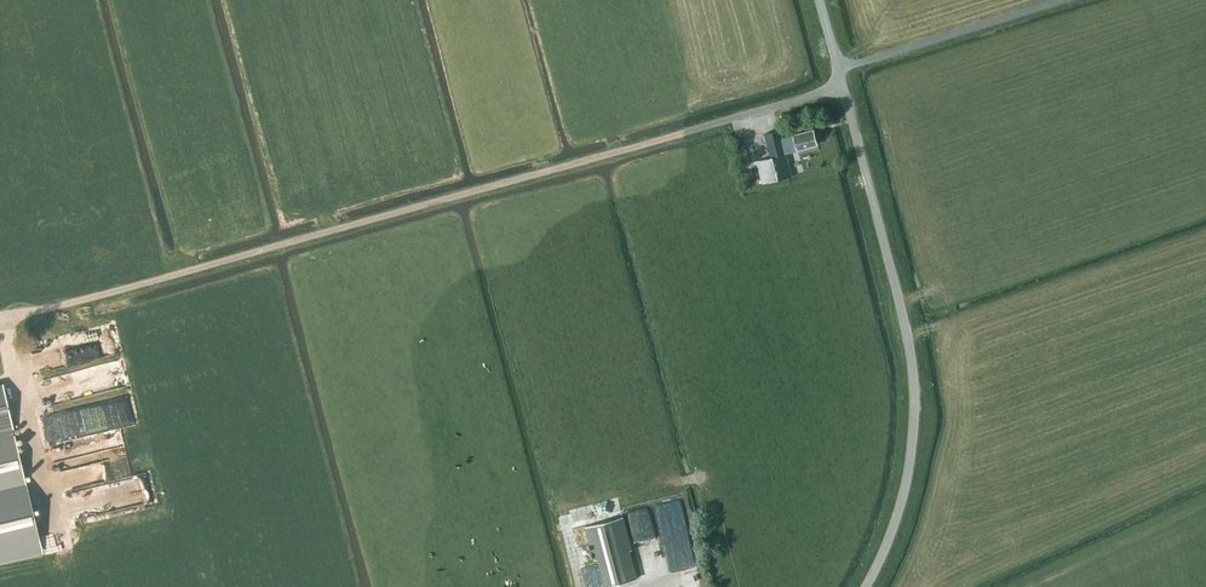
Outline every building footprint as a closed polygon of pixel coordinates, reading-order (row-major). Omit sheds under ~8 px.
[(783,138),(781,129),(765,133),(771,157),(757,161),(763,183),(792,176),(786,153),(787,153),(785,147),(796,144),(798,149),(818,144),(814,130),(794,135),(783,138)] [(742,160),(756,156),(751,137),(737,141),(742,160)] [(41,550),(13,428),(2,385),(0,386),(0,560),(41,550)] [(50,403),(51,418),(128,416),(127,401),(50,403)] [(104,466),(123,464),(122,456),(103,458),(104,466)] [(126,486),(129,499),(138,497),(134,484),(126,486)] [(663,527),(687,523),(682,496),(658,500),(663,527)] [(595,559),(599,558),(606,586),(636,578),(629,550),(631,549),(622,517),(586,526),(595,559)] [(55,540),(54,531),(44,532),(45,541),(55,540)]
